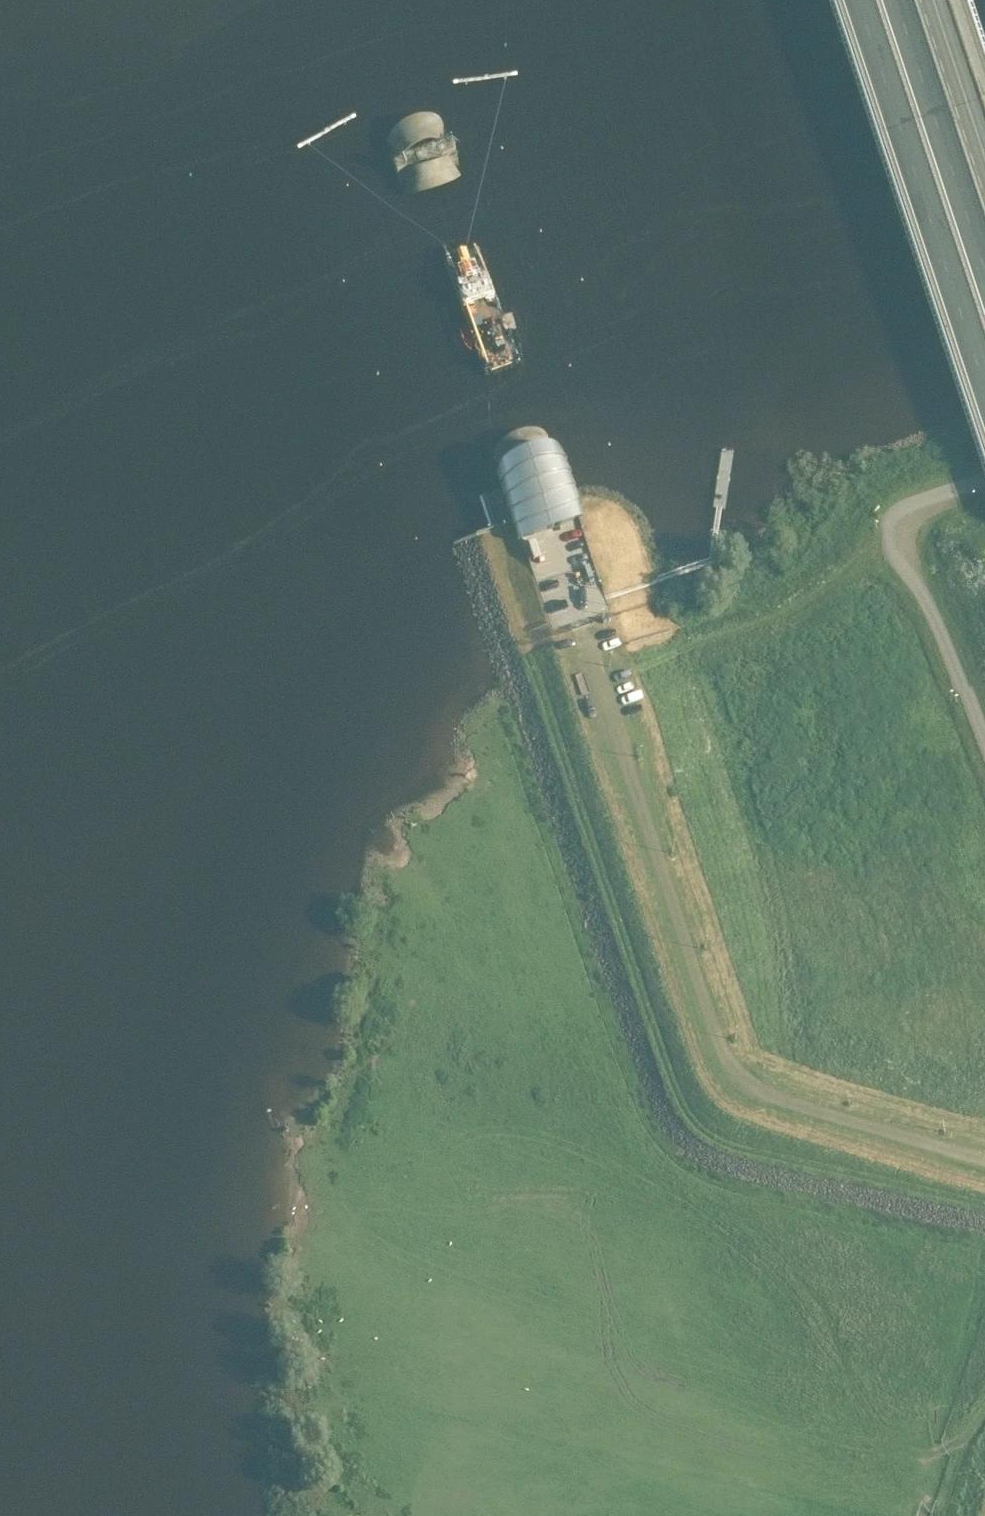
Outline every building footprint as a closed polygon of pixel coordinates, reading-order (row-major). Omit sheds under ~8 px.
[(441,117),(439,114),(433,112),(427,111),(419,112),(411,115),(405,117),(400,119),(395,122),(390,125),(387,129),(386,132),(386,136),(390,143),(388,144),(399,178),(402,177),(402,186),(404,188),(407,189),(413,191),(420,191),(427,190),(434,188),(441,185),(447,182),(452,178),(456,174),(458,172),(458,167),(453,159),(456,158),(445,125),(442,126),(441,117)] [(494,458),(498,469),(555,450),(551,438),(548,440),(547,431),(546,428),(542,426),(536,426),(530,426),(523,427),(514,429),(509,432),(503,435),(498,438),(494,442),(492,446),(492,449),(492,450),(497,457),(494,458)] [(577,515),(567,484),(557,454),(498,473),(519,535),(577,515)]
